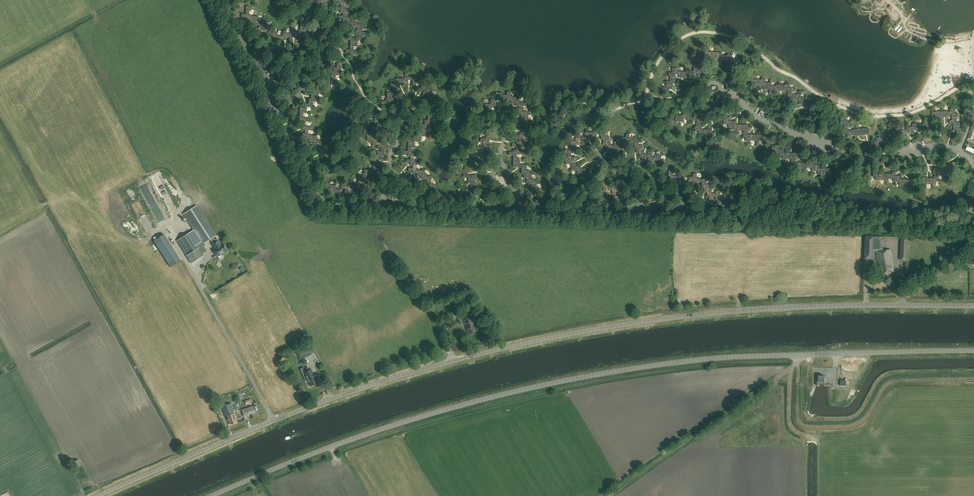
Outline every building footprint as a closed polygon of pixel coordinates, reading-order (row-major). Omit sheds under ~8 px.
[(318,1),(314,1),(314,0),(310,0),(310,4),(312,4),(312,9),(315,9),(315,5),(327,5),(327,1),(325,1),(325,0),(318,0),(318,1)] [(333,2),(338,2),(338,4),(341,4),(340,7),(336,7),(336,10),(340,11),(340,13),(343,13),(343,16),(339,16),(338,19),(343,19),(343,21),(347,21),(347,25),(352,25),(351,27),(357,27),(357,36),(359,36),(359,37),(356,37),(356,40),(354,40),(354,38),(350,38),(350,49),(346,49),(346,53),(350,53),(350,55),(359,55),(359,52),(356,52),(356,50),(354,50),(354,47),(357,47),(357,41),(359,41),(359,40),(362,40),(362,36),(366,36),(366,32),(362,32),(362,30),(360,30),(361,24),(358,24),(358,22),(355,22),(355,18),(349,18),(349,17),(347,17),(347,13),(349,13),(349,10),(346,9),(346,8),(344,8),(344,4),(347,4),(347,1),(344,1),(344,0),(333,0),(333,2)] [(250,6),(246,6),(246,14),(241,14),(241,17),(246,17),(246,20),(250,20),(250,23),(254,23),(254,25),(259,25),(259,28),(263,29),(263,31),(269,31),(268,34),(271,34),(271,36),(269,36),(269,39),(281,40),(281,44),(284,44),(284,40),(286,40),(286,37),(289,37),(289,42),(293,42),(293,37),(295,37),(295,35),(298,35),(298,39),(301,39),(301,35),(303,35),(304,31),(307,31),(307,26),(309,26),(309,18),(306,17),(306,20),(304,20),(304,23),(300,23),(300,29),(299,29),(299,31),(295,31),(295,28),(292,28),(292,31),(290,31),(290,34),(286,34),(287,31),(283,31),(283,34),(282,34),(282,36),(278,36),(278,33),(272,33),(272,28),(269,27),(269,26),(267,26),(267,22),(260,22),(260,21),(258,21),(258,17),(252,16),(252,15),(250,15),(250,6)] [(343,59),(340,59),(339,63),(337,63),(337,67),(334,67),(334,72),(332,72),(331,80),(328,80),(327,82),(323,82),(323,85),(328,86),(327,89),(331,89),(331,85),(333,85),(333,84),(336,84),(337,81),(335,81),(335,78),(336,78),(336,75),(340,76),(340,69),(342,69),(342,67),(346,67),(346,63),(343,63),(343,59)] [(678,68),(672,68),(672,73),(669,73),(669,77),(670,77),(670,81),(667,81),(666,87),(663,87),(663,89),(663,91),(663,93),(670,93),(670,91),(669,91),(669,89),(673,89),(673,83),(675,83),(675,84),(677,84),(677,80),(675,80),(676,75),(677,75),(677,76),(679,76),(679,77),(684,78),(687,79),(688,72),(677,71),(678,68)] [(408,74),(405,74),(405,78),(402,78),(402,79),(396,79),(396,83),(393,83),(393,84),(390,84),(390,87),(392,87),(392,90),(391,90),(391,93),(387,92),(387,99),(386,99),(385,101),(381,101),(381,105),(385,105),(385,109),(388,109),(388,105),(390,105),(390,101),(393,101),(393,96),(396,96),(396,87),(399,88),(399,85),(404,85),(404,82),(408,82),(408,80),(412,80),(412,84),(416,84),(416,82),(418,82),(418,84),(421,84),(421,90),(423,90),(423,94),(426,95),(426,99),(428,99),(428,103),(432,103),(432,99),(435,99),(435,95),(431,95),(431,93),(430,93),(430,87),(426,86),(426,84),(424,84),(424,81),(419,81),(419,75),(412,75),(412,77),(408,77),(408,74)] [(763,80),(763,79),(762,79),(762,80),(752,80),(752,87),(755,87),(755,86),(757,86),(757,87),(762,87),(762,86),(763,86),(764,90),(770,90),(770,92),(770,94),(773,94),(773,91),(779,91),(784,91),(786,92),(786,91),(788,91),(788,94),(787,94),(787,101),(790,101),(790,100),(793,100),(793,101),(797,101),(799,101),(799,104),(806,104),(806,106),(805,106),(805,108),(809,108),(809,106),(812,106),(812,101),(807,101),(807,98),(801,98),(801,95),(798,94),(797,94),(792,94),(792,88),(790,88),(790,85),(787,85),(787,84),(786,84),(786,85),(776,85),(776,86),(771,86),(771,83),(765,83),(765,80),(763,80)] [(320,86),(317,86),(317,90),(315,90),(314,94),(311,94),(311,99),(309,99),(309,104),(306,104),(306,107),(304,107),(304,105),(300,105),(300,116),(295,116),(295,119),(300,120),(300,122),(302,122),(302,125),(298,125),(298,128),(302,128),(302,130),(305,130),(305,133),(300,133),(300,137),(305,137),(305,139),(309,139),(309,142),(313,142),(313,144),(319,145),(319,153),(321,153),(321,158),(324,158),(324,153),(327,153),(328,150),(324,150),(324,147),(322,147),(322,141),(319,141),(319,140),(317,140),(317,136),(311,136),(311,134),(308,134),(308,130),(311,131),(311,127),(308,127),(308,126),(306,126),(306,122),(309,122),(309,119),(306,119),(306,117),(303,117),(304,113),(307,113),(307,107),(312,108),(312,105),(313,105),(314,102),(318,102),(318,96),(319,96),(319,94),(323,94),(323,90),(320,90),(320,86)] [(511,92),(507,92),(507,95),(503,95),(503,93),(496,93),(496,99),(491,99),(491,102),(489,102),(489,104),(485,104),(485,110),(484,110),(484,113),(480,112),(480,116),(483,116),(483,121),(486,121),(486,116),(488,116),(488,112),(492,112),(492,108),(494,108),(494,102),(497,102),(497,100),(499,100),(499,101),(503,102),(503,98),(507,98),(507,101),(511,101),(511,104),(515,104),(515,106),(519,106),(519,115),(521,115),(521,119),(524,119),(524,124),(526,124),(526,128),(529,128),(529,124),(532,124),(532,120),(528,120),(529,118),(527,118),(527,111),(523,111),(524,109),(522,109),(522,106),(524,106),(524,103),(521,103),(521,101),(519,101),(519,97),(513,97),(513,96),(511,96),(511,92)] [(955,109),(950,108),(950,112),(940,111),(940,112),(932,112),(932,118),(935,118),(937,118),(940,118),(943,118),(943,117),(948,118),(948,116),(950,116),(950,115),(952,115),(952,120),(949,120),(949,125),(951,125),(951,124),(953,124),(953,130),(957,130),(957,132),(956,132),(956,134),(963,134),(963,132),(963,131),(963,128),(960,128),(960,122),(957,122),(957,118),(958,118),(958,114),(955,114),(955,109)] [(434,112),(431,112),(431,116),(428,116),(428,120),(425,120),(425,125),(423,125),(423,129),(419,129),(419,133),(417,133),(417,139),(414,139),(414,141),(412,141),(412,139),(408,139),(408,151),(403,150),(403,154),(408,154),(408,156),(410,156),(410,159),(406,159),(406,162),(410,163),(410,165),(413,165),(413,168),(408,167),(408,171),(413,171),(412,173),(417,173),(417,177),(421,177),(421,179),(427,179),(427,188),(429,188),(429,192),(432,193),(432,188),(435,188),(435,185),(431,184),(431,182),(430,182),(430,176),(427,176),(427,174),(425,174),(425,170),(419,170),(419,169),(416,169),(416,165),(419,165),(419,162),(416,162),(416,160),(414,160),(414,156),(417,157),(417,153),(414,153),(414,152),(411,152),(411,148),(415,148),(415,142),(420,142),(420,139),(421,139),(422,137),(426,137),(426,131),(427,131),(427,128),(431,129),(432,122),(433,122),(433,120),(437,120),(437,116),(434,116),(434,112)] [(691,113),(684,112),(684,115),(684,114),(684,115),(681,115),(681,116),(679,115),(676,115),(676,121),(684,122),(684,118),(687,118),(687,121),(697,121),(697,126),(696,126),(695,128),(695,129),(695,131),(699,131),(698,134),(708,134),(708,139),(713,139),(713,136),(715,136),(715,132),(713,132),(713,133),(712,133),(712,130),(701,130),(701,128),(702,128),(702,126),(702,123),(704,123),(704,119),(702,119),(702,120),(700,120),(700,117),(690,117),(690,115),(691,115),(691,113)] [(379,116),(375,116),(375,119),(374,119),(374,121),(370,121),(370,127),(368,127),(368,130),(364,129),(364,133),(367,133),(367,141),(370,141),(370,142),(372,142),(372,146),(379,146),(379,148),(381,148),(381,152),(377,151),(377,157),(375,157),(375,161),(378,161),(379,158),(380,158),(380,160),(384,160),(385,149),(389,149),(389,146),(385,145),(385,143),(380,143),(381,140),(376,140),(376,138),(371,137),(371,133),(373,133),(373,129),(376,129),(376,125),(378,125),(379,116)] [(730,117),(727,117),(727,119),(724,119),(723,125),(728,125),(728,128),(734,128),(734,131),(737,131),(738,131),(743,131),(743,138),(745,138),(745,141),(747,141),(748,141),(758,141),(759,140),(763,140),(763,143),(767,143),(767,136),(764,136),(764,134),(765,134),(765,132),(762,132),(761,134),(756,134),(756,135),(751,135),(751,134),(749,134),(749,135),(747,135),(747,131),(748,131),(748,125),(745,125),(742,125),(742,124),(738,124),(738,125),(736,125),(736,121),(730,121),(730,119),(730,117)] [(844,118),(844,117),(843,117),(843,118),(841,118),(841,124),(843,124),(844,124),(844,134),(847,134),(847,136),(847,138),(850,138),(850,136),(856,136),(856,135),(859,135),(859,136),(861,136),(861,135),(864,135),(870,135),(870,128),(861,128),(861,129),(853,129),(853,130),(848,130),(848,121),(846,121),(846,118),(844,118)] [(916,124),(915,124),(912,124),(912,127),(906,127),(906,130),(901,130),(902,128),(891,128),(890,128),(888,128),(888,131),(885,131),(885,138),(880,137),(879,137),(877,137),(877,141),(875,140),(875,147),(878,147),(879,143),(880,144),(885,144),(887,144),(890,145),(891,138),(889,138),(890,134),(891,134),(891,135),(893,135),(893,134),(898,134),(898,135),(904,135),(904,138),(908,138),(908,135),(907,135),(907,134),(914,134),(914,130),(916,130),(916,131),(920,131),(920,130),(923,130),(923,131),(926,131),(926,124),(916,124)] [(597,128),(594,128),(594,132),(591,132),(591,133),(585,133),(585,137),(582,137),(582,138),(580,138),(580,136),(576,136),(576,139),(575,139),(575,141),(571,141),(571,147),(569,147),(569,150),(565,150),(565,153),(568,153),(568,157),(566,157),(566,164),(572,164),(572,169),(575,169),(575,171),(577,171),(577,175),(583,175),(583,176),(586,176),(586,180),(589,180),(589,177),(594,177),(594,174),(589,174),(589,172),(585,171),(585,168),(581,168),(581,166),(575,166),(575,163),(573,163),(573,161),(575,161),(575,158),(571,157),(572,153),(574,153),(574,149),(577,149),(577,145),(579,145),(580,141),(588,142),(588,139),(593,140),(593,136),(597,137),(597,134),(601,135),(601,140),(603,140),(603,145),(606,145),(606,149),(608,149),(608,153),(612,153),(612,149),(623,149),(624,146),(622,145),(622,144),(624,144),(624,141),(626,141),(626,143),(635,143),(634,149),(637,149),(636,153),(640,153),(639,158),(642,158),(642,162),(645,162),(645,158),(648,158),(648,161),(650,161),(650,165),(653,165),(654,161),(656,161),(656,163),(659,164),(658,168),(662,168),(662,163),(665,164),(665,160),(661,160),(661,158),(660,158),(660,155),(657,155),(657,157),(653,157),(653,155),(651,155),(652,152),(648,152),(648,154),(644,154),(644,152),(643,152),(643,145),(639,145),(639,143),(638,143),(638,140),(632,140),(632,138),(630,138),(630,134),(626,134),(626,137),(622,137),(621,140),(621,142),(615,142),(615,146),(611,145),(611,143),(610,143),(610,137),(606,137),(606,134),(605,134),(605,131),(597,131),(597,128)] [(529,133),(520,133),(519,135),(515,135),(515,139),(519,139),(519,142),(517,142),(516,144),(512,144),(512,147),(516,147),(516,150),(513,150),(513,152),(509,152),(509,155),(513,155),(513,167),(517,167),(517,165),(519,165),(518,168),(521,168),(521,174),(523,174),(523,178),(526,178),(526,183),(529,183),(528,187),(532,187),(531,191),(534,192),(534,196),(537,196),(537,192),(540,192),(540,188),(536,188),(536,186),(535,186),(535,179),(531,179),(531,177),(530,177),(530,170),(526,170),(526,168),(525,168),(525,165),(520,165),(520,159),(517,158),(517,155),(519,155),(519,154),(522,154),(522,150),(520,150),(520,146),(522,146),(522,145),(525,145),(525,142),(523,142),(523,138),(525,138),(525,137),(528,137),(529,133)] [(490,134),(486,134),(486,138),(483,138),(483,139),(480,139),(480,142),(483,142),(483,146),(481,146),(481,147),(478,147),(477,151),(480,151),(480,154),(478,154),(478,156),(471,156),(471,160),(469,160),(469,161),(466,161),(466,167),(464,167),(464,169),(460,169),(460,173),(463,173),(463,177),(466,177),(466,178),(468,178),(468,184),(471,184),(471,188),(469,188),(469,189),(463,189),(462,193),(460,193),(460,194),(457,194),(457,197),(466,198),(466,195),(470,196),(470,192),(475,192),(475,190),(479,190),(479,187),(475,187),(475,175),(471,175),(471,177),(470,177),(470,174),(467,174),(467,173),(469,173),(469,164),(475,164),(475,162),(479,162),(479,159),(483,159),(483,157),(488,157),(488,154),(484,154),(484,151),(486,151),(486,149),(491,149),(491,145),(487,145),(487,142),(489,142),(489,140),(494,140),(494,137),(489,137),(490,134)] [(778,145),(775,145),(775,147),(772,147),(772,152),(776,153),(776,156),(782,156),(782,159),(785,159),(786,159),(791,159),(791,166),(793,166),(793,169),(796,169),(797,169),(807,169),(807,168),(812,168),(812,171),(818,171),(818,175),(820,175),(821,175),(831,175),(832,168),(829,168),(829,169),(826,169),(826,168),(821,168),(821,169),(820,169),(820,165),(813,164),(813,163),(814,163),(814,161),(810,161),(810,163),(804,163),(799,163),(799,162),(797,162),(797,163),(795,163),(795,159),(796,159),(796,153),(793,153),(791,153),(786,152),(786,153),(784,153),(784,149),(778,149),(778,147),(778,145)] [(956,162),(952,162),(952,164),(953,164),(953,166),(946,166),(946,170),(944,170),(944,169),(940,169),(937,169),(934,169),(934,175),(935,175),(934,179),(933,179),(933,178),(931,178),(931,179),(925,179),(926,178),(923,178),(922,185),(932,185),(933,185),(936,185),(936,182),(938,182),(939,176),(944,176),(945,176),(947,176),(948,173),(953,173),(953,170),(958,170),(959,165),(956,164),(956,162)] [(376,165),(373,165),(373,169),(370,169),(370,170),(364,170),(364,173),(363,173),(363,175),(359,175),(359,181),(357,181),(357,184),(353,184),(353,181),(350,181),(350,184),(349,184),(349,186),(345,186),(345,183),(341,183),(341,186),(340,186),(340,189),(336,189),(336,185),(330,185),(330,183),(327,183),(327,186),(329,186),(329,188),(327,188),(327,192),(339,192),(339,197),(342,197),(342,192),(345,192),(345,190),(348,190),(347,194),(351,194),(351,190),(353,190),(353,187),(356,187),(356,192),(359,192),(360,187),(362,187),(362,183),(365,183),(365,179),(367,179),(367,173),(376,174),(376,171),(381,171),(381,168),(376,168),(376,165)] [(672,170),(669,170),(669,179),(671,179),(671,184),(674,184),(674,188),(676,188),(676,193),(679,193),(679,188),(691,189),(691,185),(689,185),(689,183),(692,183),(692,180),(694,180),(693,182),(702,183),(702,188),(704,188),(704,193),(707,193),(707,197),(709,197),(709,201),(713,202),(713,197),(716,197),(716,200),(718,200),(718,204),(721,204),(721,200),(724,200),(724,203),(726,203),(726,207),(730,207),(730,203),(733,203),(733,199),(729,199),(729,197),(728,197),(728,194),(724,194),(724,196),(720,196),(720,194),(719,194),(719,191),(716,191),(716,194),(712,193),(712,191),(711,191),(711,185),(707,185),(707,182),(706,182),(706,179),(700,179),(700,178),(697,178),(697,174),(694,174),(694,177),(689,177),(689,180),(689,182),(683,182),(682,185),(679,185),(679,182),(677,182),(678,176),(674,176),(674,174),(672,173),(672,170)] [(877,170),(873,170),(873,177),(875,177),(875,180),(878,180),(879,180),(889,180),(889,179),(894,179),(894,182),(899,183),(899,186),(902,186),(903,186),(913,186),(913,179),(910,179),(910,180),(907,180),(907,179),(903,179),(903,180),(901,180),(901,176),(895,176),(895,174),(895,172),(892,171),(892,174),(886,174),(881,174),(881,173),(879,173),(879,174),(877,174),(877,170)] [(216,236),(197,206),(183,214),(201,242),(197,245),(189,232),(177,240),(191,263),(203,256),(199,248),(203,245),(202,244),(209,240),(212,244),(212,245),(215,249),(213,250),(217,257),(223,253),(224,254),(228,251),(223,243),(221,245),(219,241),(218,241),(216,238),(214,239),(213,237),(216,236)] [(180,260),(164,234),(154,241),(170,267),(180,260)] [(880,236),(865,236),(865,259),(874,259),(874,253),(876,253),(879,268),(880,268),(882,274),(893,271),(892,266),(893,266),(890,250),(883,251),(880,236)] [(474,307),(472,301),(466,303),(470,313),(472,312),(476,324),(480,322),(476,310),(477,309),(476,306),(474,307)] [(476,332),(472,318),(464,320),(465,325),(466,324),(469,334),(476,332)] [(311,352),(308,346),(296,352),(299,358),(311,352)] [(308,367),(304,369),(305,372),(304,373),(306,377),(304,378),(307,382),(308,381),(310,386),(318,382),(315,378),(317,377),(314,373),(313,373),(311,369),(310,370),(308,367)] [(235,414),(231,403),(222,406),(225,416),(227,415),(230,424),(238,422),(234,414),(235,414)] [(255,413),(253,407),(242,410),(244,417),(255,413)]
